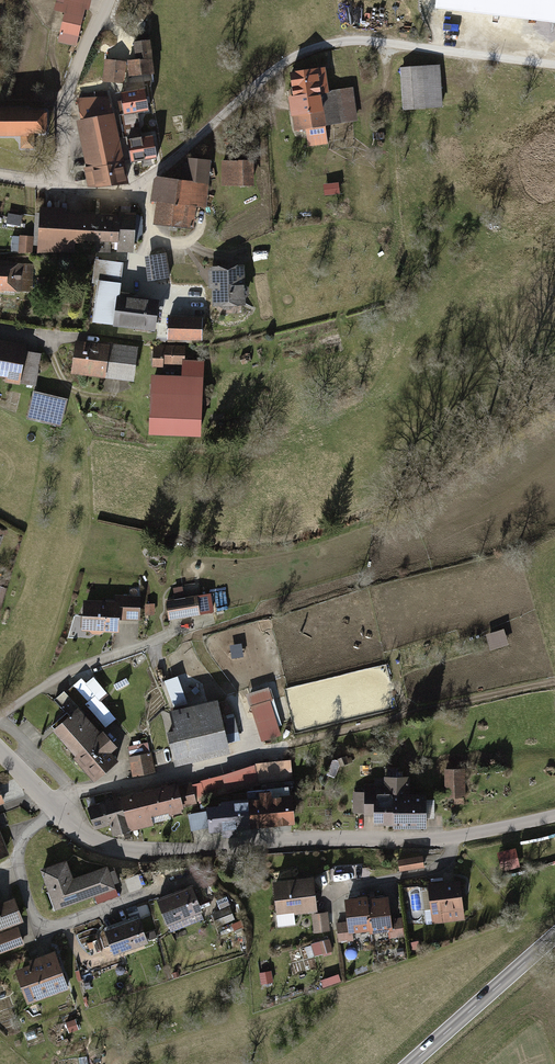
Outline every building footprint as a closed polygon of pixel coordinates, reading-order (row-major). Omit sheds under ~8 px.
[(58,11),(71,15),(65,39),(81,43),(93,0),(61,0),(58,11)] [(435,10),(554,23),(554,0),(437,0),(435,10)] [(142,61),(133,61),(134,81),(160,80),(158,41),(141,42),(142,61)] [(130,62),(109,60),(107,80),(128,82),(130,62)] [(443,66),(405,68),(408,107),(445,105),(443,66)] [(333,69),(294,75),(301,128),(311,127),(313,143),(334,141),(332,125),(360,121),(355,87),(336,90),(333,69)] [(122,160),(118,133),(116,122),(137,119),(134,100),(111,104),(110,96),(86,99),(89,120),(83,121),(90,165),(122,160)] [(0,109),(0,137),(53,136),(53,107),(0,109)] [(122,160),(90,165),(93,186),(125,181),(122,160)] [(262,161),(227,160),(227,184),(261,185),(262,161)] [(186,180),(157,178),(156,203),(164,204),(162,226),(196,228),(197,206),(207,207),(210,162),(187,161),(186,180)] [(78,239),(78,214),(70,214),(70,210),(38,209),(37,241),(41,241),(41,250),(77,251),(78,239)] [(121,215),(121,240),(120,250),(137,251),(138,211),(121,211),(121,215)] [(98,240),(99,214),(78,214),(78,239),(98,240)] [(121,240),(121,215),(99,214),(98,240),(121,240)] [(35,235),(20,235),(20,252),(34,252),(35,235)] [(169,253),(151,257),(155,279),(173,275),(169,253)] [(124,325),(127,296),(129,284),(123,283),(126,262),(100,259),(97,281),(104,282),(99,322),(124,325)] [(28,292),(29,263),(0,262),(0,291),(28,292)] [(250,268),(216,269),(217,303),(232,302),(232,307),(251,307),(250,268)] [(127,296),(124,325),(162,329),(166,301),(127,296)] [(206,318),(170,318),(170,340),(205,340),(206,318)] [(13,375),(12,380),(25,382),(30,350),(31,345),(0,340),(0,373),(13,375)] [(111,376),(114,346),(79,342),(76,372),(111,376)] [(189,376),(159,376),(159,433),(210,433),(210,359),(189,359),(189,345),(155,345),(155,365),(189,365),(189,376)] [(114,346),(111,376),(136,379),(139,349),(114,346)] [(45,352),(30,350),(25,382),(40,384),(45,352)] [(73,400),(37,392),(31,417),(67,426),(73,400)] [(0,582),(0,610),(2,610),(9,585),(0,582)] [(116,602),(115,615),(140,616),(141,595),(116,594),(116,602)] [(207,594),(162,603),(166,622),(211,613),(207,594)] [(115,615),(116,602),(83,600),(82,627),(115,628),(115,615)] [(149,600),(147,612),(155,613),(157,601),(149,600)] [(487,630),(492,647),(511,642),(506,625),(487,630)] [(83,677),(76,683),(88,697),(109,722),(118,716),(91,684),(90,686),(83,677)] [(263,687),(243,694),(259,742),(278,736),(263,687)] [(213,701),(162,713),(172,757),(223,745),(213,701)] [(75,708),(51,730),(73,755),(71,756),(93,781),(117,760),(108,750),(114,745),(101,730),(98,733),(75,708)] [(149,744),(127,748),(132,775),(154,771),(149,744)] [(289,758),(253,761),(190,782),(195,801),(258,780),(291,777),(289,758)] [(464,769),(443,769),(443,799),(465,799),(464,769)] [(385,791),(356,792),(357,816),(376,815),(376,826),(425,825),(424,795),(406,795),(405,777),(384,778),(385,791)] [(180,805),(175,786),(174,781),(117,796),(126,828),(150,821),(148,814),(180,805)] [(175,786),(180,805),(195,801),(190,782),(175,786)] [(249,801),(251,826),(289,823),(287,788),(248,791),(249,801)] [(126,828),(117,796),(85,805),(90,825),(106,821),(109,832),(126,828)] [(251,826),(249,801),(219,803),(219,806),(201,807),(202,829),(251,826)] [(10,852),(0,823),(0,855),(10,852)] [(517,845),(498,848),(501,866),(520,863),(517,845)] [(72,860),(44,869),(57,908),(118,887),(111,866),(78,877),(72,860)] [(312,877),(270,881),(273,913),(315,909),(312,877)] [(458,879),(427,882),(431,922),(463,918),(458,879)] [(187,885),(152,899),(163,924),(198,909),(187,885)] [(222,909),(215,910),(218,923),(236,918),(230,895),(219,897),(222,909)] [(370,930),(368,899),(368,895),(344,897),(345,921),(339,921),(340,940),(355,939),(355,931),(370,930)] [(368,899),(370,930),(370,934),(391,932),(391,940),(406,939),(405,920),(391,921),(389,898),(368,899)] [(1,922),(2,925),(23,918),(16,900),(0,905),(0,920),(1,922)] [(328,911),(312,913),(314,930),(330,929),(328,911)] [(138,919),(106,929),(114,953),(146,942),(138,919)] [(0,934),(0,953),(24,944),(18,928),(0,934)] [(329,937),(310,943),(314,956),(333,950),(329,937)] [(36,964),(20,969),(30,1000),(70,987),(58,951),(35,959),(36,964)]
